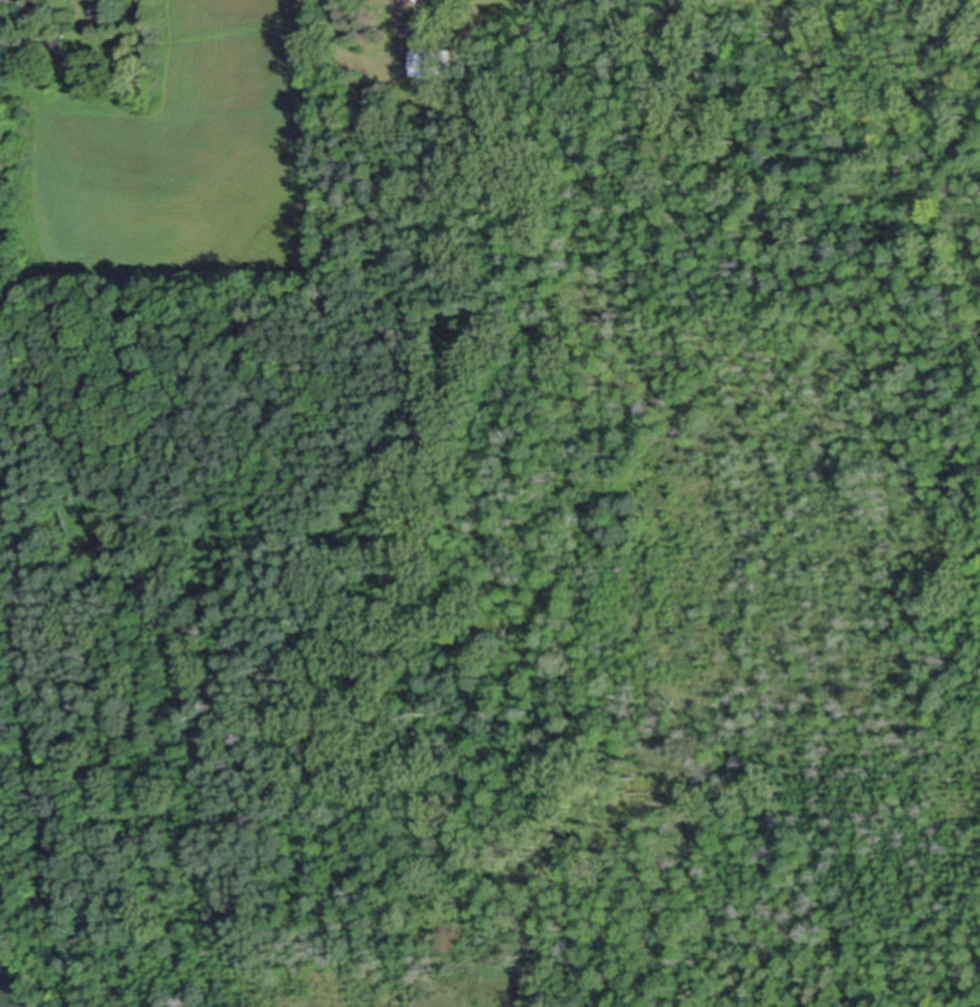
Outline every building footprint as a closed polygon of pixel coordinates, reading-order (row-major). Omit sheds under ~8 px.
[(452,46),(410,46),(410,74),(452,74),(452,46)]
